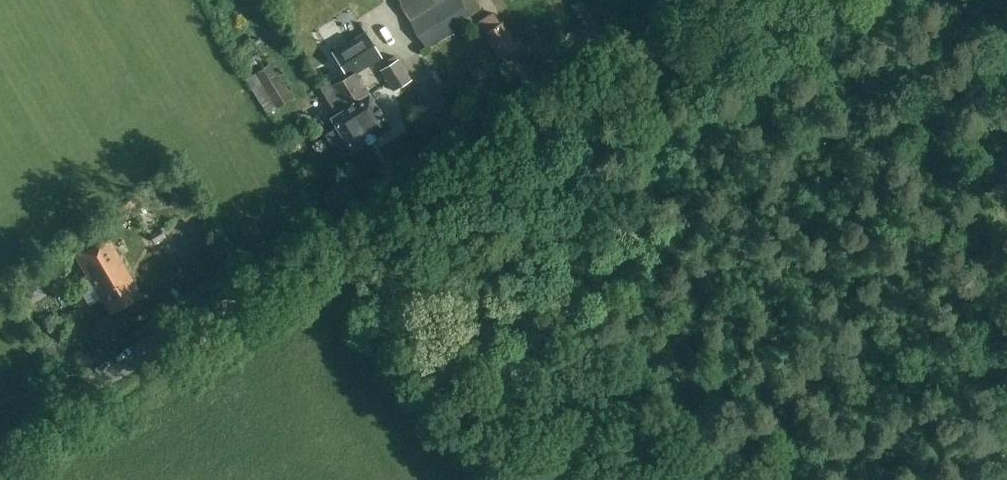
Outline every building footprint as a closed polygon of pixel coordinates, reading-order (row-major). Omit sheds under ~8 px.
[(424,47),(468,21),(456,0),(396,0),(424,47)] [(484,32),(482,34),(498,59),(503,55),(506,61),(515,55),(511,50),(517,47),(501,21),(499,22),(493,12),(477,22),(484,32)] [(351,79),(357,75),(382,59),(366,36),(336,55),(349,76),(351,79)] [(397,58),(379,70),(392,92),(411,80),(397,58)] [(291,99),(270,64),(255,73),(276,108),(291,99)] [(349,76),(344,80),(356,98),(351,103),(357,114),(353,117),(369,142),(391,128),(357,75),(351,79),(349,76)] [(342,160),(369,142),(353,117),(357,114),(351,103),(356,98),(344,80),(325,91),(339,114),(332,118),(339,130),(327,137),(342,160)] [(160,227),(149,234),(154,243),(166,237),(160,227)] [(115,313),(143,295),(108,240),(79,259),(115,313)]
